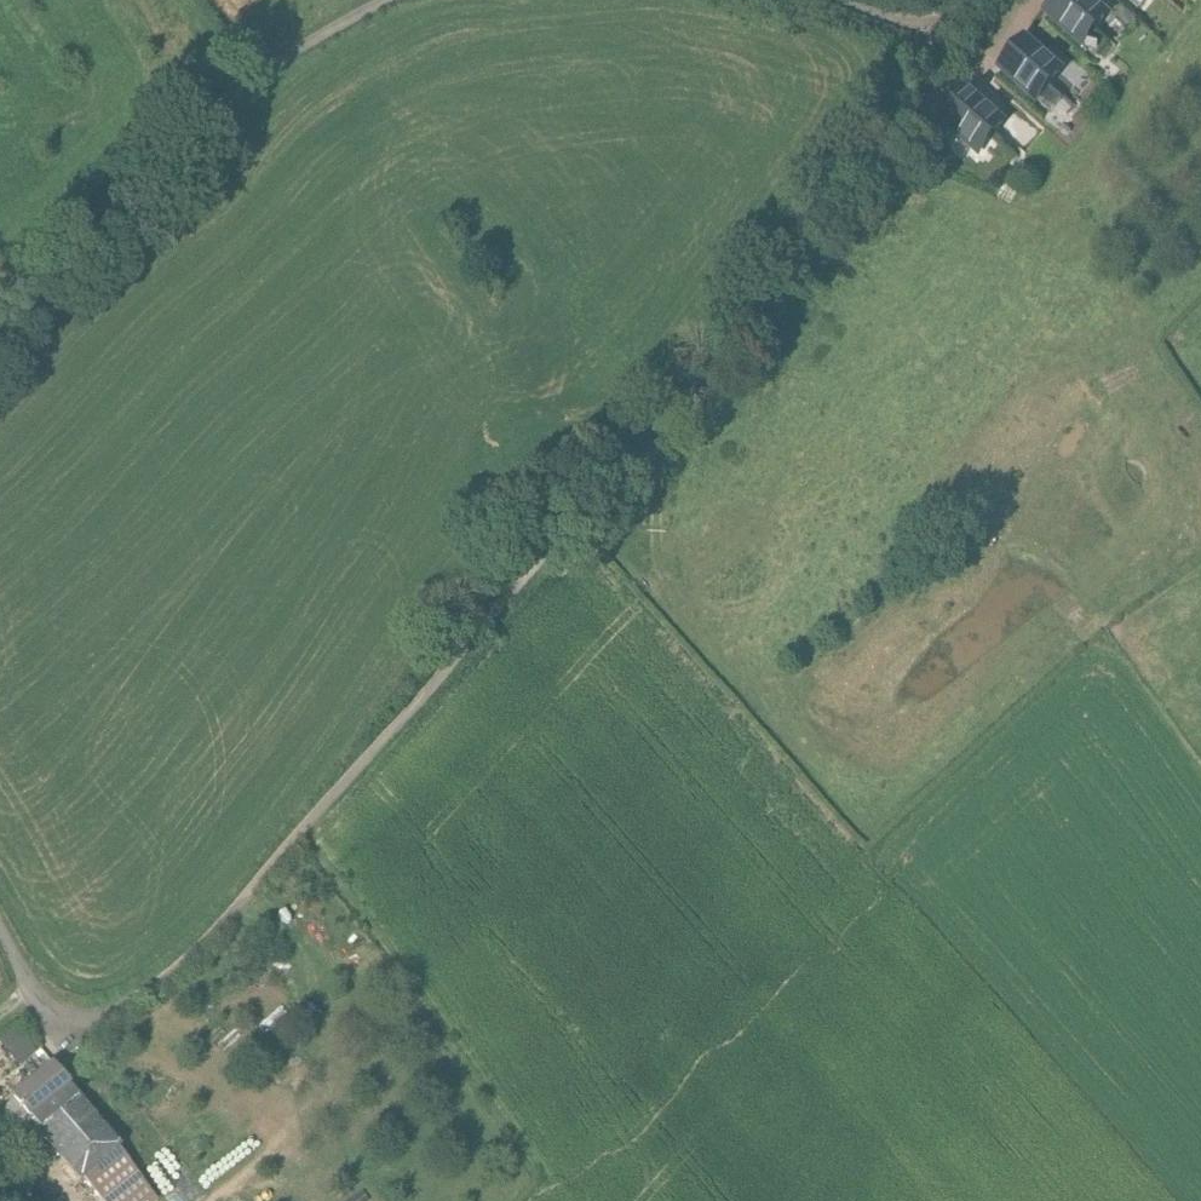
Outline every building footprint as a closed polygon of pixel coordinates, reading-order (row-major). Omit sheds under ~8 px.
[(1082,50),(1111,16),(1092,0),(1055,0),(1042,15),(1082,50)] [(996,71),(1037,106),(1066,72),(1025,37),(996,71)] [(939,123),(979,157),(1008,123),(968,89),(939,123)] [(137,1173),(120,1149),(53,1067),(14,1100),(3,1109),(21,1132),(32,1123),(80,1183),(83,1181),(100,1200),(149,1200),(154,1196),(137,1173)]
